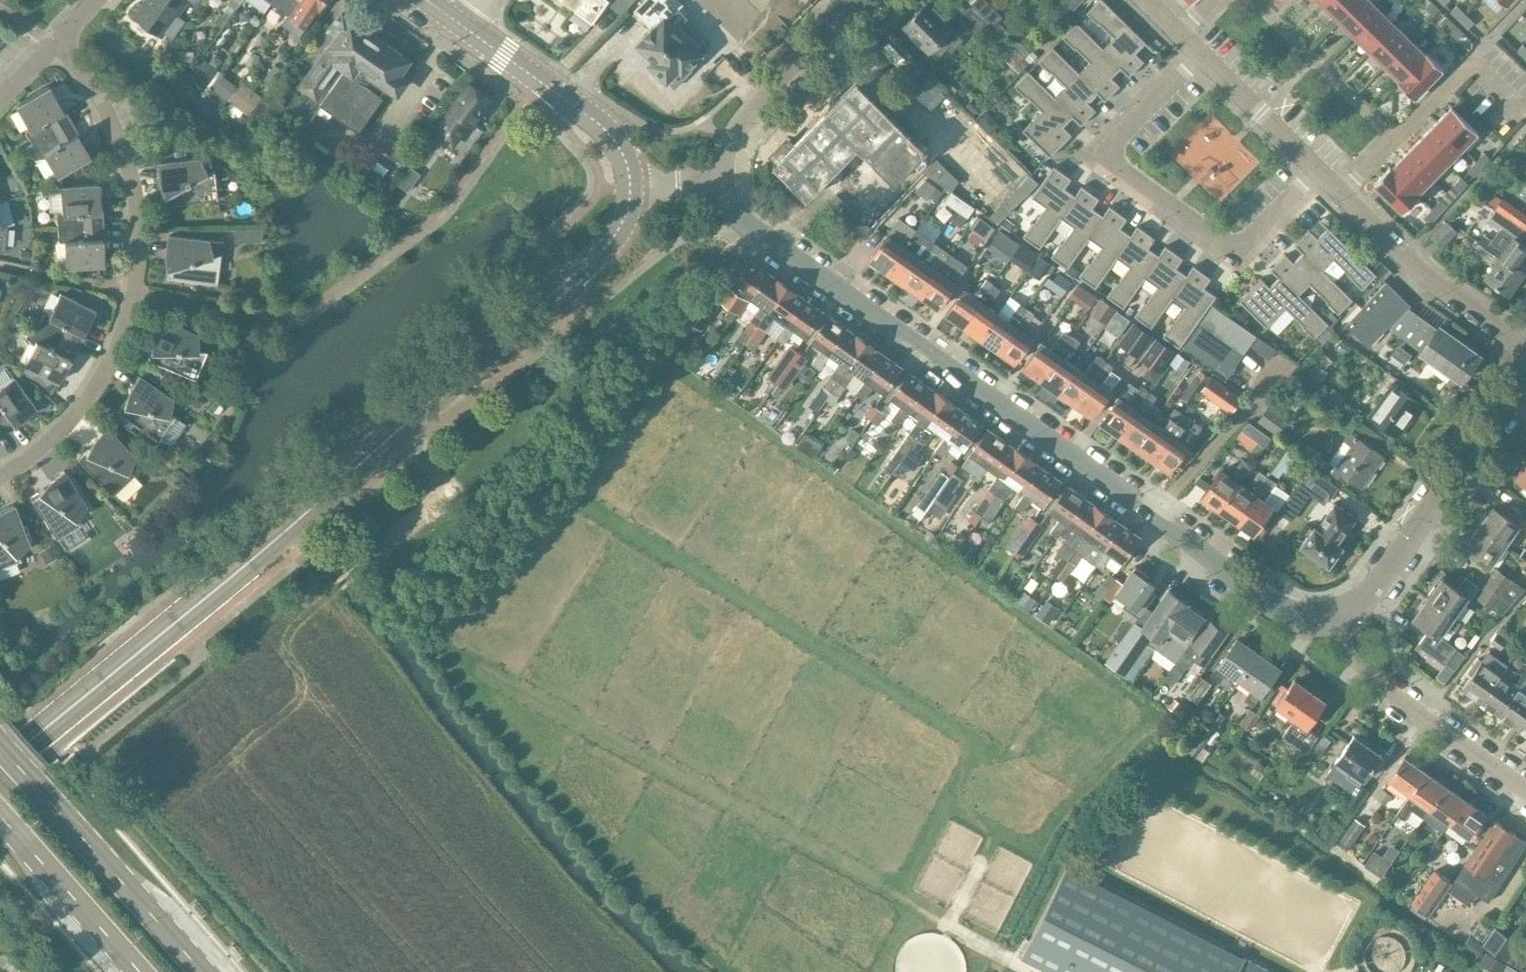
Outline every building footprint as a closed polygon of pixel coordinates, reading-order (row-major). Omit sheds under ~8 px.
[(186,1),(184,0),(147,0),(135,17),(162,36),(186,1)] [(240,0),(230,0),(223,9),(230,14),(240,0)] [(298,0),(273,0),(271,2),(288,15),(298,0)] [(324,0),(298,0),(288,15),(305,27),(324,0)] [(593,22),(609,0),(562,0),(593,22)] [(684,21),(688,17),(679,8),(683,4),(679,0),(644,0),(634,10),(651,27),(645,33),(648,35),(640,43),(649,52),(644,56),(675,86),(700,61),(696,57),(708,45),(684,21)] [(986,0),(974,0),(971,3),(994,25),(1002,16),(986,0)] [(1080,0),(1062,0),(1056,6),(1065,15),(1080,0)] [(1103,0),(1098,0),(1086,12),(1099,24),(1099,23),(1114,37),(1103,48),(1076,22),(1129,75),(1144,61),(1135,52),(1145,43),(1146,42),(1103,0)] [(1357,0),(1327,0),(1323,4),(1338,19),(1357,0)] [(1379,8),(1371,0),(1357,0),(1338,19),(1354,34),(1379,8)] [(1439,9),(1431,1),(1425,6),(1434,15),(1439,9)] [(962,39),(952,29),(954,27),(934,5),(930,9),(926,4),(905,25),(937,57),(948,46),(952,50),(962,39)] [(1465,13),(1456,5),(1451,11),(1459,19),(1465,13)] [(988,25),(970,8),(962,17),(980,34),(988,25)] [(1369,49),(1394,23),(1379,8),(1354,34),(1369,49)] [(397,73),(408,59),(341,12),(330,27),(337,32),(284,107),(306,123),(320,104),(358,131),(390,87),(394,90),(403,77),(397,73)] [(1473,22),(1465,13),(1459,19),(1468,28),(1473,22)] [(1454,24),(1446,16),(1440,21),(1449,30),(1454,24)] [(1129,76),(1129,75),(1076,22),(1062,36),(1075,48),(1075,47),(1090,61),(1079,72),(1052,46),(1052,47),(1105,99),(1120,85),(1111,77),(1120,67),(1129,76)] [(1384,64),(1410,38),(1394,23),(1369,49),(1384,64)] [(1463,32),(1454,24),(1449,30),(1458,38),(1463,32)] [(1398,81),(1427,52),(1426,51),(1425,53),(1410,38),(1384,64),(1399,79),(1397,81),(1398,81)] [(1523,44),(1517,50),(1525,59),(1525,48),(1523,44)] [(1105,99),(1052,47),(1038,61),(1050,73),(1051,72),(1066,86),(1055,97),(1028,71),(1081,124),(1095,109),(1087,101),(1096,92),(1105,100),(1105,99)] [(1017,52),(1007,61),(1018,72),(1027,62),(1017,52)] [(1414,97),(1443,68),(1427,52),(1398,81),(1414,97)] [(252,53),(246,62),(251,66),(259,55),(255,53),(252,53)] [(208,89),(220,72),(201,58),(189,75),(208,89)] [(1081,124),(1028,71),(1014,85),(1026,97),(1027,96),(1041,110),(1022,129),(1050,156),(1071,134),(1063,126),(1072,116),(1081,125),(1081,124)] [(229,97),(237,85),(221,74),(213,86),(229,97)] [(927,149),(857,80),(773,164),(807,197),(858,146),(895,182),(927,149)] [(263,96),(243,81),(230,99),(250,113),(263,96)] [(476,91),(469,86),(438,129),(455,141),(469,121),(471,122),(487,98),(484,96),(483,94),(479,91),(476,91)] [(71,120),(63,107),(61,108),(49,87),(16,106),(28,127),(26,131),(24,132),(31,143),(32,144),(71,120)] [(1478,131),(1452,106),(1437,121),(1463,147),(1478,131)] [(986,111),(978,120),(990,132),(995,127),(995,120),(986,111)] [(89,156),(77,135),(79,134),(71,120),(32,144),(31,143),(26,146),(33,159),(45,157),(56,176),(89,156)] [(1463,147),(1437,121),(1421,137),(1447,163),(1463,147)] [(1447,163),(1421,137),(1406,153),(1432,178),(1447,163)] [(1482,167),(1490,158),(1484,152),(1476,161),(1482,167)] [(1432,178),(1406,153),(1391,168),(1390,166),(1389,166),(1418,195),(1419,195),(1417,193),(1432,178)] [(218,199),(215,169),(208,172),(201,158),(159,162),(162,180),(166,180),(168,204),(218,199)] [(958,181),(937,160),(926,172),(952,190),(958,181)] [(1474,175),(1482,167),(1476,161),(1468,170),(1474,175)] [(420,174),(410,166),(398,184),(408,191),(420,174)] [(1039,247),(1082,186),(1082,185),(1075,195),(1064,187),(1071,178),(1054,166),(1032,197),(1033,198),(1033,197),(1046,206),(1034,223),(1033,222),(1023,236),(1039,247)] [(1418,195),(1389,166),(1373,183),(1402,212),(1418,195)] [(1038,182),(1029,174),(1029,175),(1024,180),(1032,188),(1038,182)] [(1459,191),(1467,182),(1461,177),(1453,186),(1459,191)] [(943,191),(925,179),(914,189),(928,199),(930,195),(937,200),(943,191)] [(1032,188),(1024,180),(1019,185),(1027,193),(1032,188)] [(51,184),(39,188),(42,195),(54,191),(51,184)] [(99,209),(98,184),(59,186),(61,211),(57,213),(56,213),(57,227),(103,224),(102,209),(99,209)] [(1027,193),(1019,185),(1014,190),(1022,198),(1027,193)] [(1067,267),(1110,206),(1110,205),(1103,215),(1092,207),(1099,198),(1082,186),(1039,247),(1040,248),(1061,217),(1074,226),(1062,243),(1061,242),(1051,256),(1067,267)] [(1017,203),(1022,198),(1014,190),(1009,195),(1017,203)] [(1017,203),(1009,195),(1004,200),(1012,209),(1017,203)] [(1438,214),(1446,205),(1440,199),(1432,208),(1438,214)] [(1007,214),(1012,209),(1004,200),(999,206),(1007,214)] [(1007,214),(999,206),(993,211),(1002,219),(1007,214)] [(1095,287),(1138,226),(1138,225),(1131,235),(1120,227),(1127,218),(1110,206),(1067,267),(1067,268),(1089,237),(1102,246),(1090,262),(1089,262),(1079,276),(1095,287)] [(1514,207),(1508,217),(1525,230),(1525,215),(1514,207)] [(1430,223),(1438,214),(1432,208),(1424,217),(1430,223)] [(1002,219),(993,211),(989,215),(988,216),(998,223),(1002,219)] [(1515,226),(1495,212),(1489,222),(1498,229),(1508,236),(1515,226)] [(978,215),(970,226),(987,238),(995,227),(978,215)] [(888,233),(871,258),(888,270),(918,228),(911,223),(901,216),(888,233)] [(1006,217),(1002,224),(1010,230),(1014,223),(1006,217)] [(1442,247),(1458,231),(1449,221),(1432,237),(1442,247)] [(103,264),(101,239),(104,239),(103,224),(57,227),(58,241),(59,241),(63,242),(65,267),(103,264)] [(1123,307),(1166,246),(1165,245),(1159,255),(1148,247),(1155,238),(1138,226),(1095,287),(1117,257),(1129,266),(1118,282),(1117,282),(1107,296),(1123,307)] [(1309,229),(1295,243),(1352,299),(1322,269),(1333,258),(1351,276),(1350,277),(1362,289),(1376,274),(1328,226),(1327,227),(1327,228),(1317,237),(1309,229)] [(1478,242),(1490,251),(1500,257),(1523,273),(1525,268),(1525,245),(1523,243),(1525,239),(1525,233),(1515,226),(1508,236),(1498,229),(1490,240),(1483,235),(1478,242)] [(918,228),(888,270),(905,282),(935,240),(918,228)] [(218,284),(222,254),(215,256),(210,240),(169,235),(167,253),(171,253),(168,278),(218,284)] [(922,294),(952,252),(935,240),(905,282),(922,294)] [(1021,241),(1010,256),(1027,268),(1037,253),(1021,241)] [(1490,251),(1478,242),(1474,249),(1485,257),(1490,251)] [(1352,299),(1295,243),(1294,244),(1303,252),(1293,262),(1285,254),(1271,268),(1328,324),(1328,323),(1317,312),(1298,294),(1309,283),(1327,300),(1326,301),(1338,313),(1352,299)] [(1151,327),(1194,266),(1193,265),(1186,275),(1176,267),(1183,257),(1166,246),(1123,307),(1145,277),(1157,286),(1146,302),(1145,302),(1135,315),(1151,327)] [(1369,250),(1362,257),(1372,268),(1380,260),(1369,250)] [(939,307),(969,264),(952,252),(922,294),(939,307)] [(1040,255),(1029,270),(1039,277),(1050,262),(1040,255)] [(1509,293),(1523,273),(1500,257),(1486,277),(1509,293)] [(729,285),(719,299),(731,307),(725,315),(732,320),(739,310),(740,311),(741,312),(751,298),(750,297),(768,272),(750,259),(746,265),(732,285),(731,287),(729,285)] [(1071,264),(1066,271),(1074,277),(1079,270),(1071,264)] [(1210,277),(1194,266),(1151,327),(1173,297),(1185,306),(1174,322),(1173,321),(1163,335),(1179,347),(1216,295),(1215,295),(1204,287),(1210,277)] [(1328,324),(1271,268),(1270,269),(1279,277),(1269,286),(1261,278),(1239,300),(1266,327),(1275,318),(1274,318),(1285,307),(1303,324),(1302,325),(1314,337),(1328,324)] [(757,327),(786,285),(768,272),(750,297),(751,298),(761,305),(735,342),(743,348),(747,342),(757,327)] [(1071,282),(1056,272),(1050,281),(1065,291),(1071,282)] [(965,325),(995,282),(988,278),(976,295),(965,287),(947,312),(965,325)] [(999,312),(989,305),(1002,287),(995,282),(965,325),(982,337),(999,312)] [(1376,293),(1345,326),(1368,347),(1388,325),(1390,328),(1398,319),(1400,317),(1430,340),(1437,329),(1409,308),(1410,306),(1386,283),(1376,293)] [(754,347),(776,316),(787,323),(788,324),(806,299),(786,285),(757,327),(747,342),(754,347)] [(83,331),(94,309),(59,292),(48,314),(44,313),(43,313),(37,325),(37,326),(78,346),(85,333),(83,331)] [(702,328),(719,304),(705,294),(688,319),(702,328)] [(1107,321),(1117,308),(1102,297),(1092,310),(1107,321)] [(805,336),(823,311),(806,299),(788,324),(787,323),(777,337),(785,343),(794,329),(805,336)] [(999,348),(1028,306),(1020,301),(1008,318),(999,312),(982,337),(999,348)] [(1016,360),(1040,326),(1029,319),(1035,311),(1028,306),(999,348),(1016,360)] [(1277,350),(1212,306),(1199,326),(1242,355),(1249,345),(1270,360),(1277,350)] [(1321,308),(1317,312),(1328,323),(1331,325),(1337,319),(1326,308),(1321,308)] [(828,353),(846,327),(829,316),(811,341),(822,349),(812,363),(820,369),(830,355),(828,353)] [(13,318),(9,326),(12,328),(16,327),(19,321),(13,318)] [(197,350),(197,334),(159,318),(152,334),(156,336),(146,359),(192,378),(204,350),(197,350)] [(71,360),(78,346),(37,326),(37,325),(32,322),(25,336),(33,345),(23,364),(58,381),(69,359),(71,360)] [(1139,355),(1152,336),(1134,324),(1124,338),(1132,343),(1129,347),(1139,355)] [(1242,355),(1199,326),(1185,345),(1229,375),(1232,370),(1234,371),(1236,367),(1235,366),(1242,355)] [(828,394),(866,341),(846,327),(828,353),(830,355),(840,362),(830,375),(832,376),(822,390),(821,389),(809,405),(816,410),(827,394),(828,394)] [(1430,340),(1421,352),(1431,358),(1425,366),(1446,381),(1452,373),(1461,380),(1478,356),(1438,328),(1437,329),(1430,340)] [(1042,379),(1072,335),(1065,329),(1051,349),(1041,342),(1024,366),(1042,379)] [(1076,366),(1066,360),(1080,340),(1072,335),(1042,379),(1058,391),(1076,366)] [(1160,370),(1175,349),(1156,336),(1141,357),(1160,370)] [(835,404),(838,396),(855,372),(866,380),(868,381),(886,356),(866,341),(828,394),(829,395),(818,411),(826,417),(835,404)] [(776,384),(798,352),(790,347),(768,378),(776,384)] [(783,389),(805,358),(798,352),(776,384),(783,389)] [(1178,352),(1171,363),(1181,370),(1188,360),(1178,352)] [(1074,402),(1106,358),(1098,353),(1084,372),(1076,366),(1058,391),(1074,402)] [(1315,362),(1303,379),(1316,388),(1328,371),(1324,368),(1332,360),(1324,353),(1315,362)] [(884,393),(902,367),(886,356),(868,381),(866,380),(856,394),(864,399),(873,385),(884,393)] [(1110,390),(1101,383),(1114,364),(1106,358),(1074,402),(1093,415),(1110,390)] [(1196,374),(1185,391),(1194,398),(1210,376),(1201,370),(1198,375),(1196,374)] [(907,409),(925,383),(909,372),(891,397),(901,405),(891,419),(899,424),(909,411),(907,409)] [(168,414),(172,398),(138,375),(127,389),(131,392),(117,412),(158,441),(175,416),(168,414)] [(12,376),(0,385),(0,428),(3,433),(16,424),(14,422),(35,408),(12,376)] [(1206,386),(1204,389),(1233,409),(1242,396),(1233,390),(1213,376),(1206,386)] [(888,463),(884,469),(892,475),(896,469),(912,445),(945,398),(925,383),(907,409),(909,411),(919,417),(888,463)] [(1118,433),(1149,389),(1142,383),(1128,403),(1118,396),(1101,420),(1118,433)] [(1397,436),(1419,405),(1392,385),(1370,416),(1397,436)] [(1153,420),(1144,414),(1158,395),(1149,389),(1118,433),(1135,445),(1153,420)] [(914,469),(924,454),(919,451),(934,428),(945,436),(947,437),(965,412),(945,398),(912,445),(896,469),(903,474),(909,466),(914,469)] [(871,418),(877,409),(871,404),(865,413),(871,418)] [(1153,457),(1184,413),(1176,407),(1162,427),(1153,420),(1135,445),(1153,457)] [(1277,434),(1288,420),(1269,407),(1259,421),(1277,434)] [(877,422),(884,413),(877,409),(871,418),(877,422)] [(963,449),(981,423),(965,412),(947,437),(945,436),(934,449),(942,455),(953,441),(963,449)] [(1184,413),(1153,457),(1170,469),(1187,445),(1187,444),(1191,438),(1183,431),(1192,419),(1184,413)] [(1251,421),(1243,430),(1264,446),(1271,436),(1251,421)] [(127,471),(134,456),(105,426),(92,439),(95,442),(77,459),(112,495),(134,474),(127,471)] [(987,465),(1005,440),(988,428),(962,464),(972,472),(971,475),(979,481),(989,467),(987,465)] [(1360,486),(1382,455),(1349,432),(1343,440),(1350,445),(1334,468),(1360,486)] [(974,509),(968,517),(975,522),(981,514),(1024,454),(1005,440),(987,465),(989,467),(999,474),(974,509)] [(1278,442),(1272,451),(1282,458),(1288,449),(1278,442)] [(851,447),(844,456),(850,461),(857,452),(851,447)] [(1282,458),(1272,472),(1278,476),(1283,470),(1286,472),(1297,456),(1288,449),(1282,458)] [(1014,484),(1024,492),(1026,493),(1044,468),(1024,454),(981,514),(989,519),(1014,484)] [(1220,508),(1239,482),(1251,465),(1242,459),(1230,476),(1221,469),(1202,496),(1220,508)] [(935,495),(956,466),(950,461),(929,490),(935,495)] [(1515,476),(1525,483),(1521,489),(1525,494),(1525,461),(1515,476)] [(1042,505),(1060,480),(1044,468),(1026,493),(1024,492),(1014,506),(1022,511),(1032,497),(1042,505)] [(85,505),(63,470),(48,480),(50,483),(29,496),(56,539),(82,523),(75,518),(85,505)] [(1237,520),(1268,477),(1260,471),(1247,488),(1239,482),(1220,508),(1237,520)] [(1336,486),(1315,471),(1307,483),(1328,498),(1336,486)] [(953,473),(934,499),(945,507),(955,494),(952,492),(961,479),(953,473)] [(1268,477),(1237,520),(1254,532),(1273,506),(1284,490),(1275,484),(1276,482),(1268,477)] [(1065,521),(1083,496),(1067,484),(1049,509),(1060,517),(1050,531),(1057,536),(1059,533),(1067,522),(1065,521)] [(1075,549),(1104,510),(1083,496),(1065,521),(1067,522),(1059,533),(1070,541),(1068,544),(1069,545),(1050,571),(1056,576),(1075,549)] [(922,500),(913,513),(919,517),(928,505),(922,500)] [(1338,542),(1355,517),(1335,503),(1317,528),(1314,525),(1300,545),(1328,565),(1342,545),(1338,542)] [(13,505),(0,510),(0,568),(21,560),(16,554),(28,543),(13,505)] [(1504,544),(1519,525),(1494,507),(1480,526),(1504,544)] [(1104,548),(1122,523),(1104,510),(1075,549),(1056,576),(1063,580),(1081,554),(1092,561),(1102,547),(1104,548)] [(1014,552),(1036,521),(1029,517),(1007,548),(1014,552)] [(1020,557),(1042,526),(1036,521),(1014,552),(1020,557)] [(1122,561),(1133,545),(1140,536),(1122,523),(1104,548),(1102,547),(1092,561),(1101,568),(1111,553),(1122,561)] [(1490,564),(1504,544),(1480,526),(1465,547),(1475,554),(1471,559),(1492,574),(1496,569),(1490,564)] [(134,532),(125,539),(135,551),(144,544),(134,532)] [(57,555),(51,545),(40,552),(46,562),(57,555)] [(1138,616),(1143,610),(1155,592),(1150,588),(1154,584),(1153,583),(1152,583),(1147,579),(1149,575),(1135,565),(1122,582),(1116,578),(1104,594),(1111,599),(1115,592),(1128,601),(1124,607),(1132,612),(1115,635),(1121,639),(1138,616)] [(1497,568),(1496,569),(1492,574),(1485,584),(1511,603),(1525,588),(1497,568)] [(1100,600),(1104,594),(1116,578),(1109,572),(1093,595),(1100,600)] [(1456,618),(1473,594),(1459,584),(1456,588),(1443,578),(1429,598),(1453,615),(1453,616),(1456,618)] [(1511,603),(1485,584),(1477,596),(1501,613),(1511,603)] [(1155,646),(1186,602),(1169,589),(1150,615),(1143,610),(1138,616),(1121,639),(1106,660),(1124,673),(1147,641),(1155,646)] [(1461,622),(1456,618),(1453,616),(1453,615),(1429,598),(1414,618),(1417,620),(1416,622),(1425,629),(1426,627),(1429,629),(1418,644),(1445,664),(1457,647),(1440,635),(1447,624),(1455,630),(1461,622)] [(1048,623),(1058,609),(1046,600),(1036,615),(1048,623)] [(1186,640),(1203,616),(1201,615),(1203,613),(1194,607),(1193,609),(1186,604),(1187,602),(1186,602),(1155,646),(1162,651),(1164,649),(1177,659),(1189,642),(1186,640)] [(1191,641),(1178,660),(1187,666),(1194,657),(1204,664),(1227,631),(1216,623),(1214,625),(1207,620),(1192,641),(1191,641)] [(1501,649),(1508,641),(1498,634),(1492,642),(1501,649)] [(1240,678),(1258,653),(1237,638),(1211,674),(1219,680),(1227,669),(1240,678)] [(1481,701),(1500,674),(1492,668),(1498,659),(1487,651),(1462,687),(1481,701)] [(1253,705),(1280,668),(1258,653),(1240,678),(1253,687),(1245,699),(1253,705)] [(1174,665),(1164,679),(1172,685),(1182,671),(1174,665)] [(1499,714),(1519,687),(1510,681),(1517,672),(1507,665),(1500,674),(1481,701),(1499,714)] [(1196,702),(1210,683),(1200,676),(1186,695),(1196,702)] [(1294,678),(1276,704),(1295,717),(1282,736),(1306,753),(1319,735),(1307,726),(1325,700),(1294,678)] [(1525,715),(1525,679),(1525,678),(1519,687),(1499,714),(1518,727),(1525,715)] [(1518,727),(1525,733),(1525,715),(1518,727)] [(1364,779),(1381,755),(1353,735),(1336,760),(1350,769),(1346,775),(1358,783),(1359,783),(1363,778),(1364,779)] [(1410,793),(1426,772),(1405,757),(1389,778),(1410,793)] [(1258,763),(1251,773),(1260,780),(1268,769),(1258,763)] [(1423,817),(1430,807),(1446,786),(1426,772),(1410,793),(1396,813),(1405,819),(1412,809),(1423,817)] [(1358,783),(1347,799),(1356,806),(1368,789),(1359,783),(1358,783)] [(1450,821),(1465,800),(1446,786),(1430,807),(1450,821)] [(1385,804),(1391,795),(1383,789),(1377,798),(1385,804)] [(1471,836),(1486,815),(1465,800),(1450,821),(1471,836)] [(1426,833),(1432,824),(1423,817),(1417,826),(1426,833)] [(1353,818),(1338,839),(1349,847),(1364,825),(1353,818)] [(1447,890),(1469,905),(1478,892),(1479,892),(1490,900),(1525,844),(1525,841),(1495,820),(1456,877),(1447,890)] [(1455,875),(1474,849),(1464,843),(1446,869),(1455,875)] [(1374,850),(1364,863),(1370,867),(1381,875),(1388,866),(1390,862),(1374,850)] [(1066,867),(1020,956),(1051,971),(1272,971),(1066,867)] [(1451,882),(1435,870),(1412,903),(1428,914),(1451,882)] [(1505,958),(1516,942),(1495,928),(1484,944),(1505,958)] [(1471,935),(1462,945),(1476,956),(1484,946),(1471,935)]
